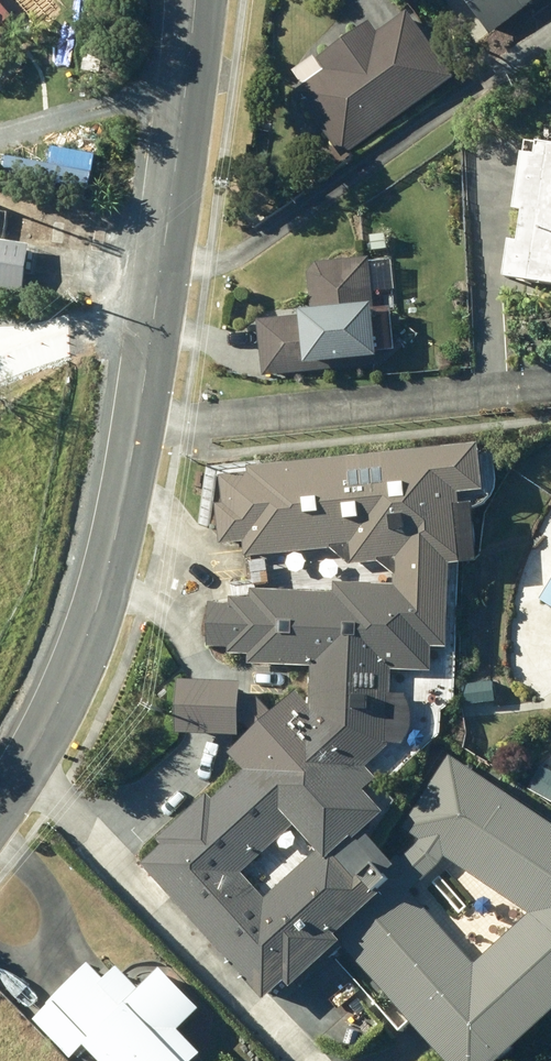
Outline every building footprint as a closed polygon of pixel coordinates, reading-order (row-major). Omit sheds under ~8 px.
[(16,17),(1,0),(0,0),(0,44),(12,34),(5,26),(16,17)] [(496,36),(533,10),(535,12),(550,0),(470,0),(496,36)] [(322,60),(330,72),(302,91),(346,156),(461,79),(415,12),(382,34),(375,24),(322,60)] [(524,213),(534,214),(529,246),(520,245),(514,281),(550,286),(550,147),(549,147),(547,158),(533,155),(524,213)] [(391,236),(374,236),(375,253),(391,252),(391,236)] [(21,290),(27,243),(0,239),(0,288),(21,290)] [(313,272),(316,309),(304,310),(304,317),(261,322),(266,377),(382,365),(375,293),(399,291),(397,262),(374,264),(373,258),(320,263),(313,272)] [(243,768),(211,798),(205,793),(163,842),(168,848),(149,865),(272,1003),(292,985),(298,991),(345,948),(444,1060),(494,1060),(550,1008),(550,824),(448,754),(401,828),(418,839),(390,861),(370,836),(392,816),(372,794),(384,783),(372,769),(395,749),(395,747),(409,747),(416,736),(418,730),(419,724),(419,717),(418,710),(415,704),(412,699),(396,698),(398,673),(437,675),(438,651),(454,652),(459,566),(486,564),(481,508),(469,509),(467,496),(494,493),(490,448),(257,469),(258,477),(228,479),(231,508),(223,508),(227,546),(251,544),(252,558),(336,551),(355,567),(386,565),(401,577),(402,589),(341,586),(340,597),(258,592),(258,602),(237,601),(237,608),(217,606),(215,649),(235,650),(235,656),(255,657),(254,666),(309,666),(308,708),(295,689),(270,712),(253,694),(238,693),(237,720),(250,728),(227,752),(243,768)] [(237,720),(238,693),(238,680),(176,677),(174,732),(236,735),(237,720)] [(499,686),(465,687),(466,705),(499,704),(499,686)] [(550,801),(550,771),(540,765),(527,787),(550,801)] [(527,912),(444,856),(409,890),(472,962),(527,912)] [(186,1035),(208,1014),(168,974),(147,995),(124,971),(111,983),(96,967),(39,1023),(75,1060),(78,1060),(91,1048),(104,1060),(206,1060),(209,1058),(186,1035)]
